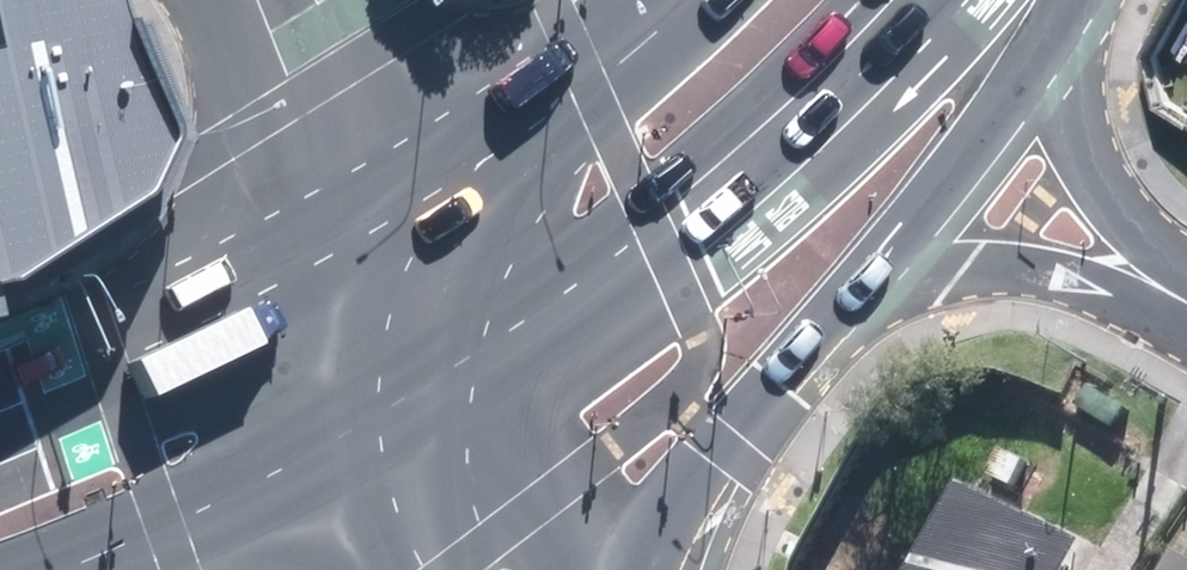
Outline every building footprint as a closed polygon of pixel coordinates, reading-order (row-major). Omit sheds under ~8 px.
[(20,266),(154,178),(181,115),(135,0),(0,0),(0,13),(5,37),(0,38),(0,270),(20,266)] [(976,480),(922,569),(1084,569),(1100,540),(976,480)]
